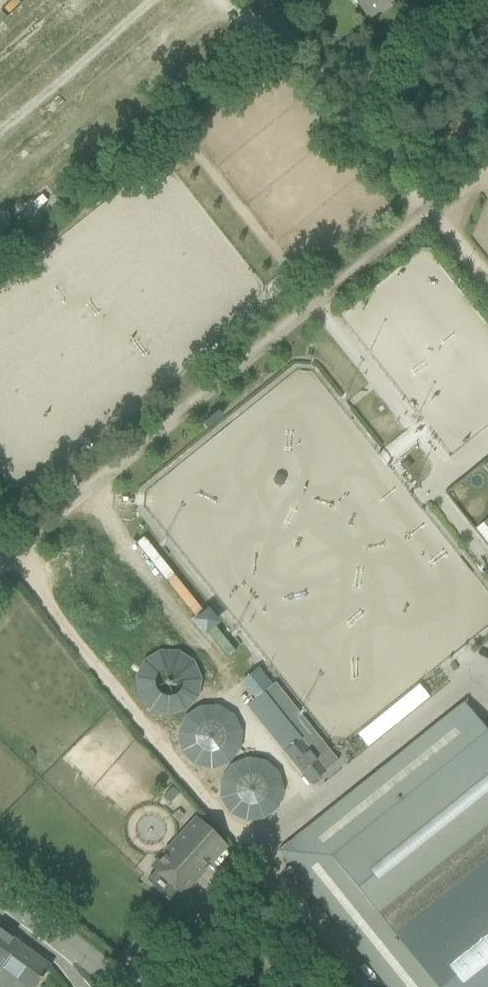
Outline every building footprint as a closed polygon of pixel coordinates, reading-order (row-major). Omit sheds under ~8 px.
[(367,18),(371,22),(397,0),(353,0),(367,18)] [(209,65),(194,77),(201,86),(216,73),(209,65)] [(258,669),(241,683),(254,700),(272,686),(258,669)] [(254,700),(246,706),(309,784),(338,761),(276,683),(272,686),(254,700)] [(277,852),(386,986),(487,986),(487,731),(465,701),(277,852)] [(235,766),(234,709),(179,710),(180,767),(235,766)] [(177,811),(172,816),(177,822),(183,817),(177,811)] [(183,892),(227,846),(199,820),(156,867),(183,892)] [(19,944),(0,931),(0,970),(19,944)] [(50,967),(19,944),(0,970),(0,986),(36,986),(50,967)]
